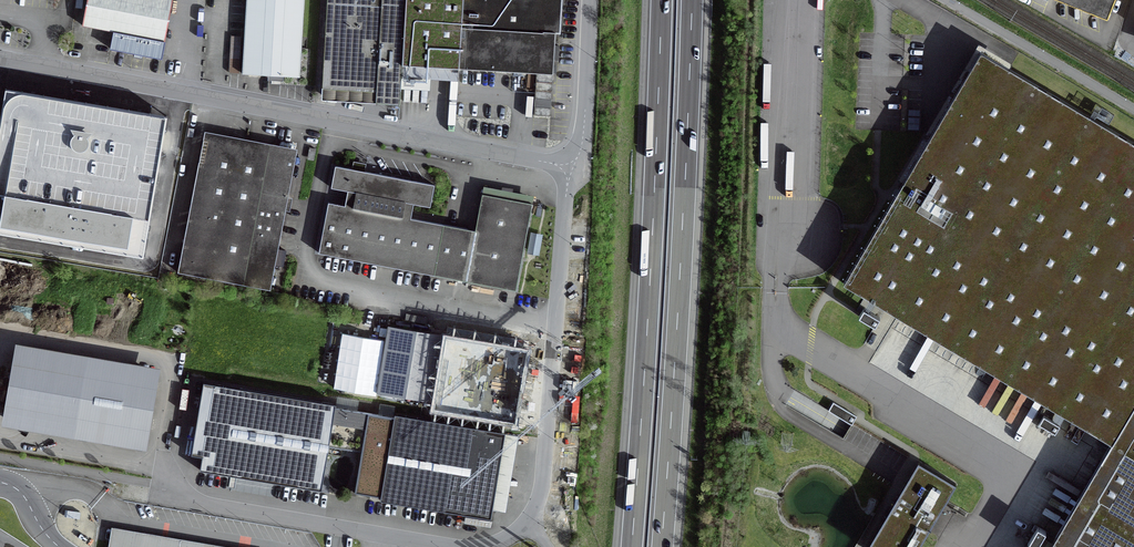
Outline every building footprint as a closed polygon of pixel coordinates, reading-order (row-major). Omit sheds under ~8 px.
[(81,26),(113,32),(110,48),(139,53),(162,58),(169,20),(173,0),(86,0),(81,26)] [(242,74),(298,77),(303,0),(246,0),(242,74)] [(320,100),(341,101),(399,105),(401,76),(402,76),(402,66),(535,74),(533,116),(550,117),(552,75),(555,33),(560,33),(562,0),(326,0),(320,100)] [(842,282),(868,297),(857,315),(874,325),(881,313),(869,306),(872,300),(1057,409),(1052,417),(1044,412),(1038,423),(1055,433),(1066,414),(1112,441),(1053,539),(1044,534),(1047,529),(1038,524),(1025,546),(1026,546),(1133,546),(1133,138),(1098,117),(981,48),(948,105),(861,250),(842,282)] [(167,118),(5,90),(0,120),(0,234),(143,258),(167,118)] [(177,273),(210,279),(242,285),(269,291),(295,158),(282,155),(268,152),(235,146),(220,143),(202,140),(177,273)] [(429,207),(433,186),(334,167),(330,188),(347,192),(344,206),(327,203),(318,254),(515,291),(532,204),(481,195),(474,231),(410,219),(413,204),(429,207)] [(514,426),(527,350),(388,327),(377,394),(433,403),(432,412),(514,426)] [(153,375),(16,352),(5,416),(142,439),(153,375)] [(336,406),(203,384),(191,457),(202,459),(200,473),(321,492),(328,447),(362,453),(355,494),(363,495),(381,499),(381,503),(491,521),(493,511),(506,513),(519,436),(395,416),(394,419),(335,409),(336,406)] [(918,460),(895,499),(867,546),(919,546),(957,482),(918,460)] [(110,529),(107,546),(217,546),(110,529)]
